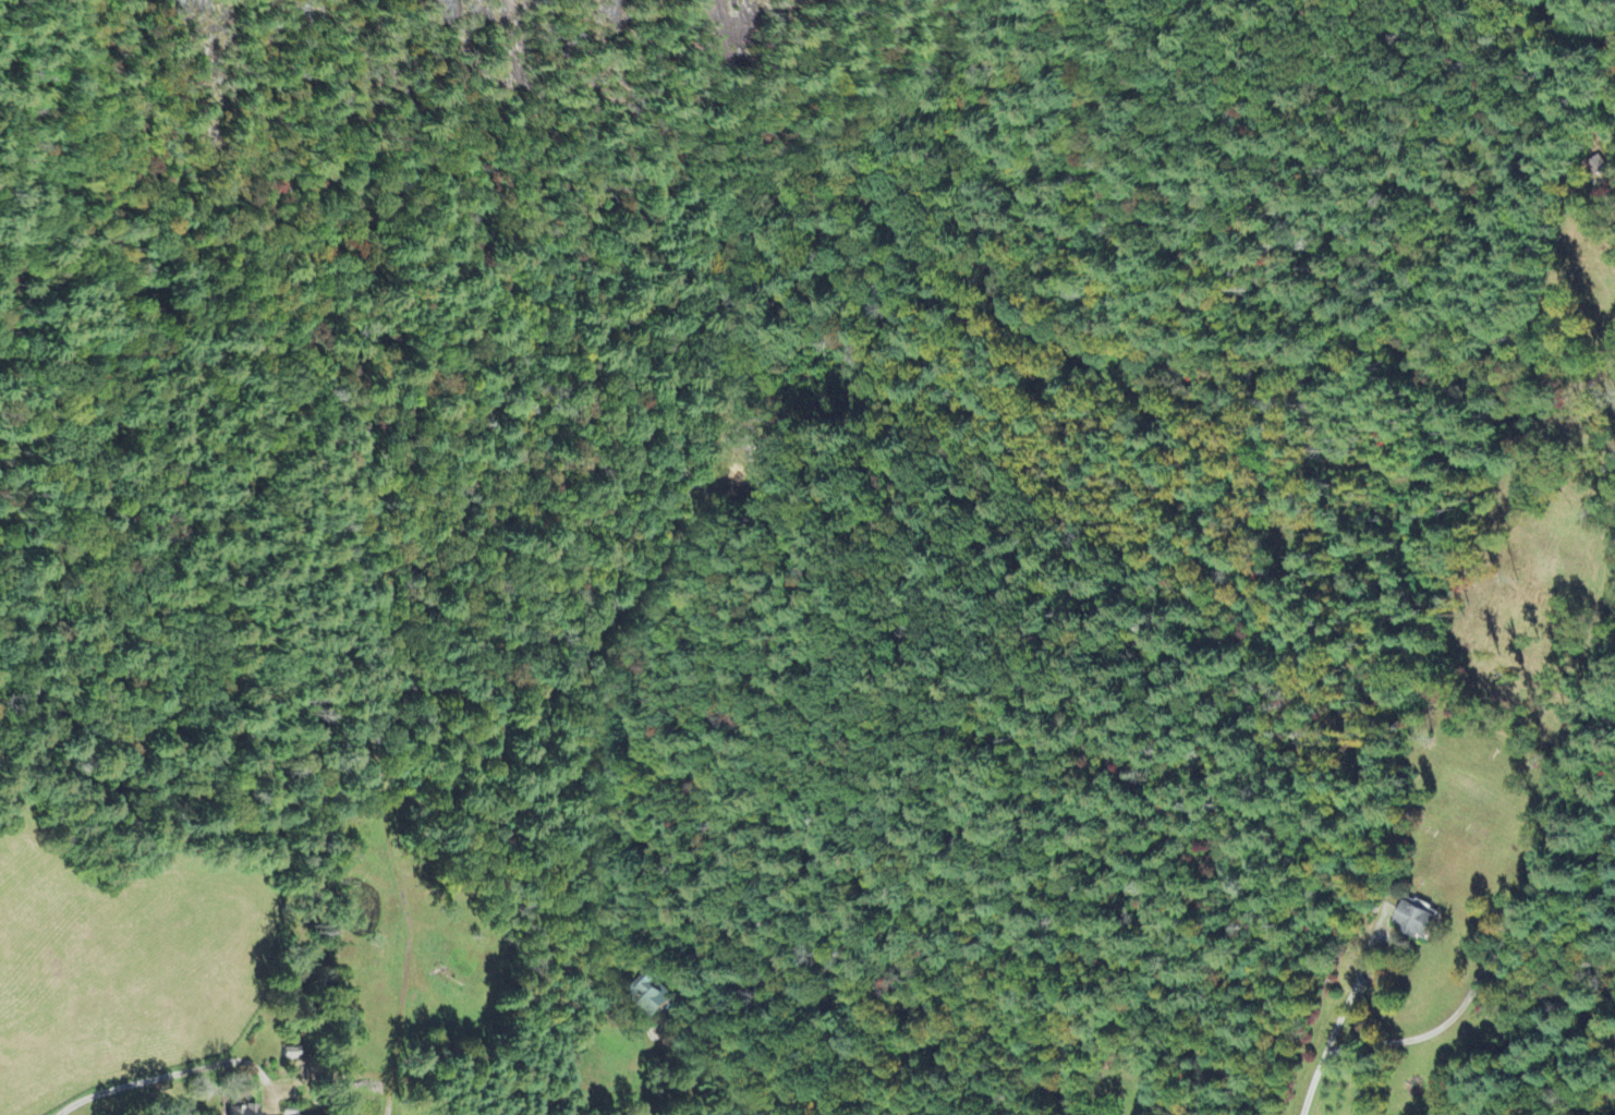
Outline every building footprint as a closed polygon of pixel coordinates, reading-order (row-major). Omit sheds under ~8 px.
[(1588,165),(1596,177),(1608,170),(1600,157),(1588,165)] [(1424,943),(1435,915),(1400,902),(1390,930),(1424,943)] [(655,987),(659,983),(650,976),(631,997),(655,1020),(671,1002),(655,987)]
